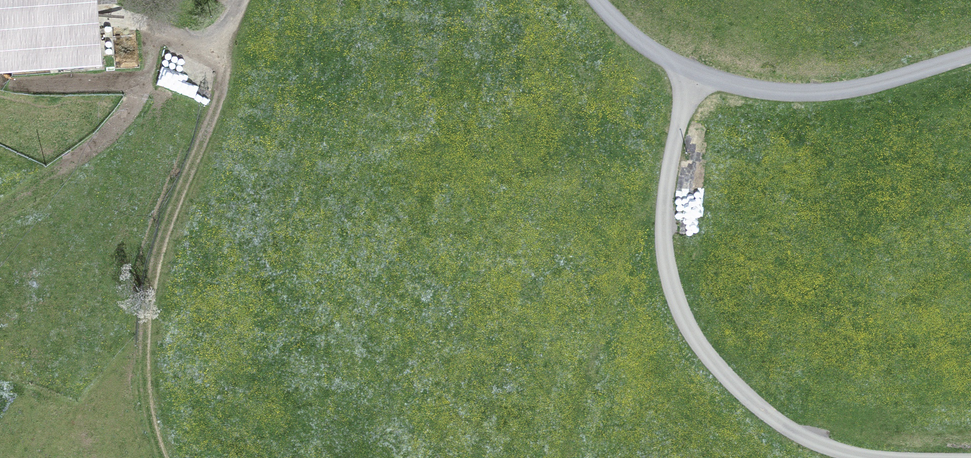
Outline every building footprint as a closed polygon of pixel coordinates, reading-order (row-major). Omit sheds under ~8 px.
[(91,4),(91,0),(0,0),(0,61),(0,66),(26,64),(26,72),(104,68),(103,46),(93,46),(91,4)] [(211,99),(219,67),(166,54),(158,85),(211,99)]
